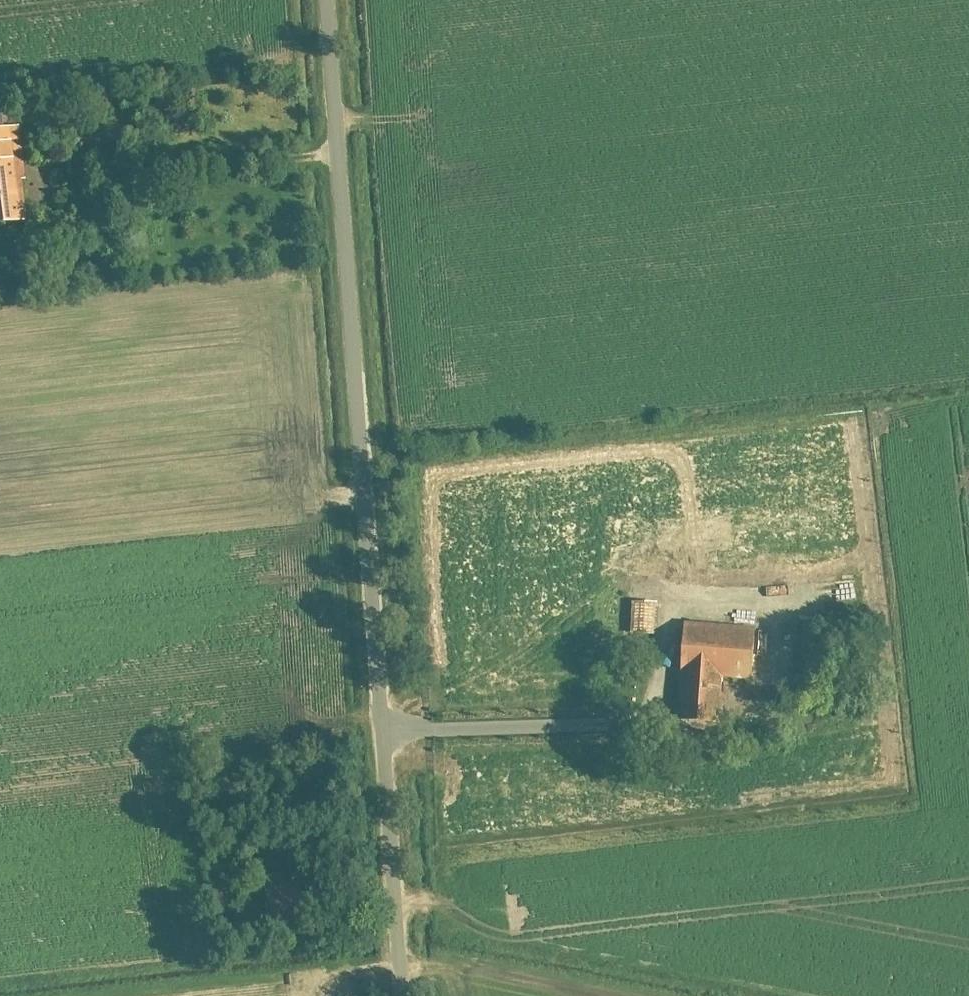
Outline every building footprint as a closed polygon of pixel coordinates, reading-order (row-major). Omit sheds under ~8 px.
[(28,227),(17,131),(0,133),(0,230),(28,227)] [(631,607),(630,636),(657,637),(659,608),(631,607)] [(679,675),(687,676),(682,723),(720,726),(724,677),(753,680),(758,631),(684,624),(679,675)] [(267,890),(270,929),(306,927),(304,888),(267,890)]
